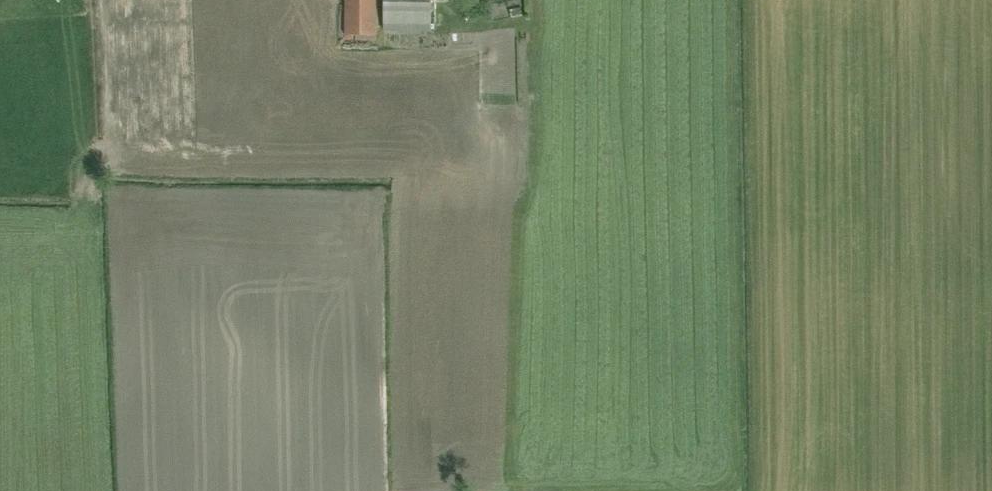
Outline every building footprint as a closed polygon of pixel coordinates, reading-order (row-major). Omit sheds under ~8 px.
[(376,0),(345,0),(344,35),(376,36),(376,0)] [(432,0),(384,0),(384,31),(432,32),(432,0)]
